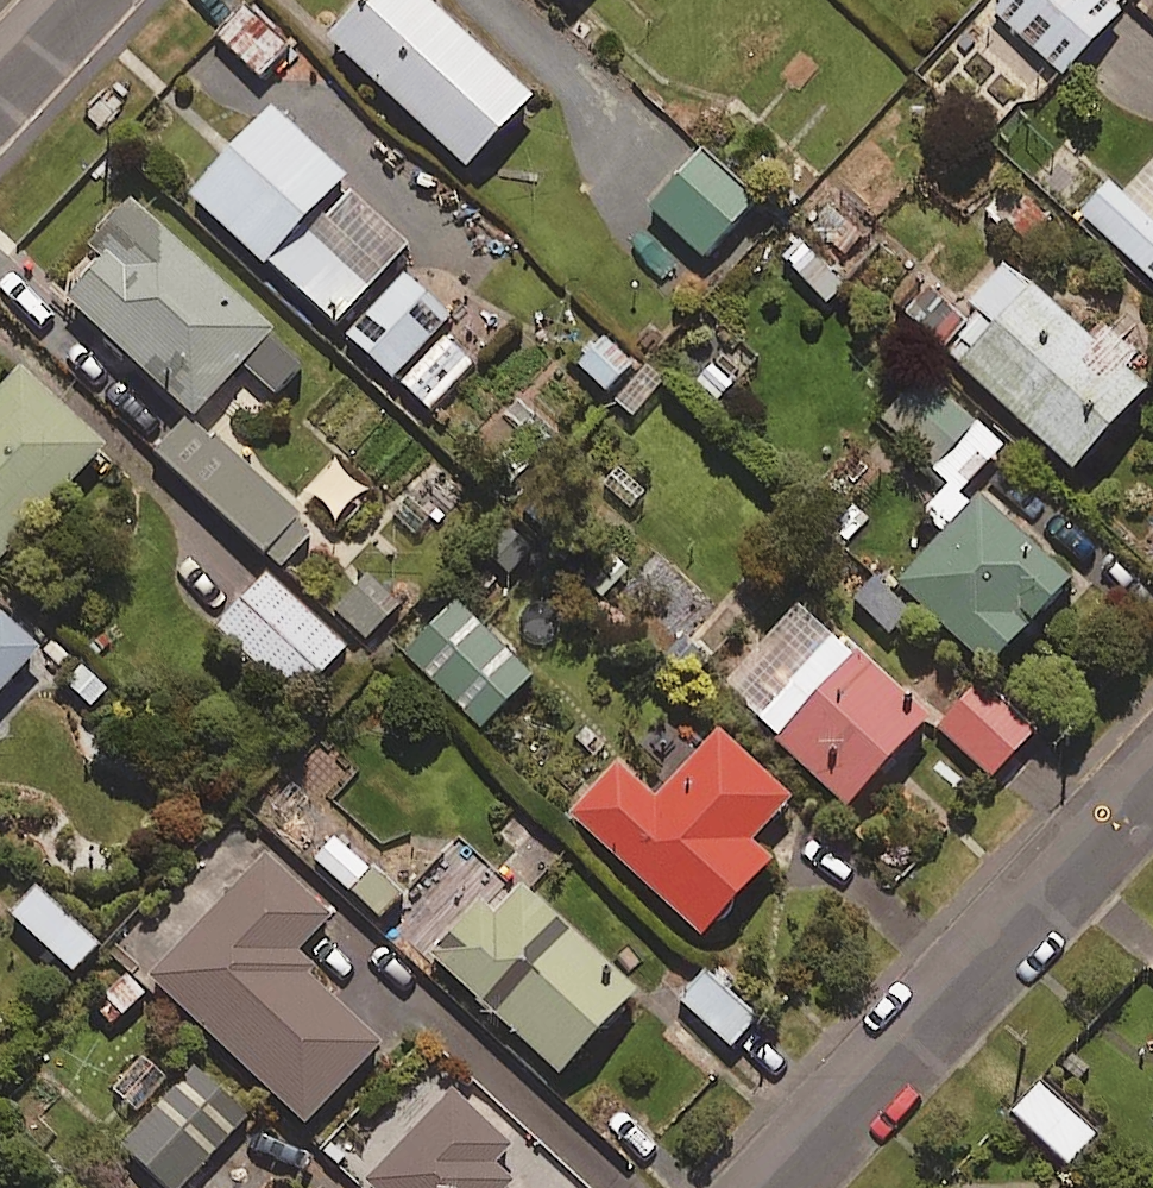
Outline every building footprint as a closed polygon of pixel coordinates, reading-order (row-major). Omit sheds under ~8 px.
[(431,0),(365,0),(330,37),(467,167),(533,98),(431,0)] [(1132,0),(1001,0),(990,12),(1064,81),(1135,3),(1132,0)] [(289,47),(245,6),(217,36),(261,77),(289,47)] [(410,247),(274,111),(192,193),(262,263),(268,258),(334,324),(410,247)] [(757,199),(702,151),(651,208),(706,257),(757,199)] [(1006,173),(974,206),(1023,254),(1055,221),(1006,173)] [(1108,177),(1076,211),(1152,282),(1152,218),(1108,177)] [(303,365),(133,200),(97,236),(110,248),(66,294),(194,417),(245,365),(275,394),(303,365)] [(831,201),(806,227),(842,261),(867,235),(831,201)] [(782,217),(760,241),(832,307),(854,283),(782,217)] [(1076,471),(1151,387),(1131,369),(1140,359),(1115,336),(1103,349),(1007,263),(965,310),(933,281),(903,314),(1076,471)] [(394,377),(438,330),(451,317),(406,274),(349,335),(394,377)] [(475,366),(483,373),(522,333),(499,311),(461,352),(475,366)] [(753,364),(711,322),(674,359),(716,401),(753,364)] [(461,352),(438,330),(394,377),(430,412),(475,366),(461,352)] [(634,367),(606,336),(579,361),(606,392),(634,367)] [(22,367),(0,390),(0,559),(2,562),(108,446),(22,367)] [(1006,445),(927,370),(882,417),(962,492),(1006,445)] [(313,533),(184,413),(149,450),(279,571),(313,533)] [(364,492),(335,461),(308,487),(338,518),(364,492)] [(972,505),(951,485),(924,514),(946,535),(900,584),(991,668),(1073,580),(982,495),(972,505)] [(512,577),(535,554),(503,521),(480,544),(512,577)] [(362,571),(329,608),(368,643),(401,607),(362,571)] [(347,647),(269,574),(219,627),(297,701),(347,647)] [(535,673),(453,595),(402,649),(484,727),(535,673)] [(931,722),(806,600),(724,684),(848,807),(931,722)] [(72,656),(51,637),(45,643),(4,605),(0,609),(0,695),(30,662),(50,680),(72,656)] [(1038,728),(991,687),(947,737),(994,778),(1038,728)] [(792,800),(720,731),(657,798),(621,763),(573,814),(702,937),(774,862),(752,842),(792,800)] [(402,897),(336,837),(317,858),(382,918),(402,897)] [(334,913),(272,854),(154,978),(308,1124),(385,1043),(293,956),(334,913)] [(452,919),(426,894),(399,923),(561,1075),(638,993),(501,865),(484,884),(459,860),(439,881),(464,905),(452,919)] [(101,944),(38,887),(13,915),(76,972),(101,944)] [(116,1032),(149,998),(111,960),(77,994),(116,1032)] [(677,999),(683,1005),(664,1025),(710,1069),(758,1020),(706,969),(677,999)] [(139,1114),(170,1081),(141,1054),(110,1088),(139,1114)] [(197,1067),(123,1145),(168,1187),(183,1187),(250,1117),(197,1067)] [(1097,1135),(1042,1085),(1015,1115),(1070,1165),(1097,1135)] [(454,1094),(371,1182),(376,1187),(492,1187),(481,1178),(510,1148),(454,1094)]
